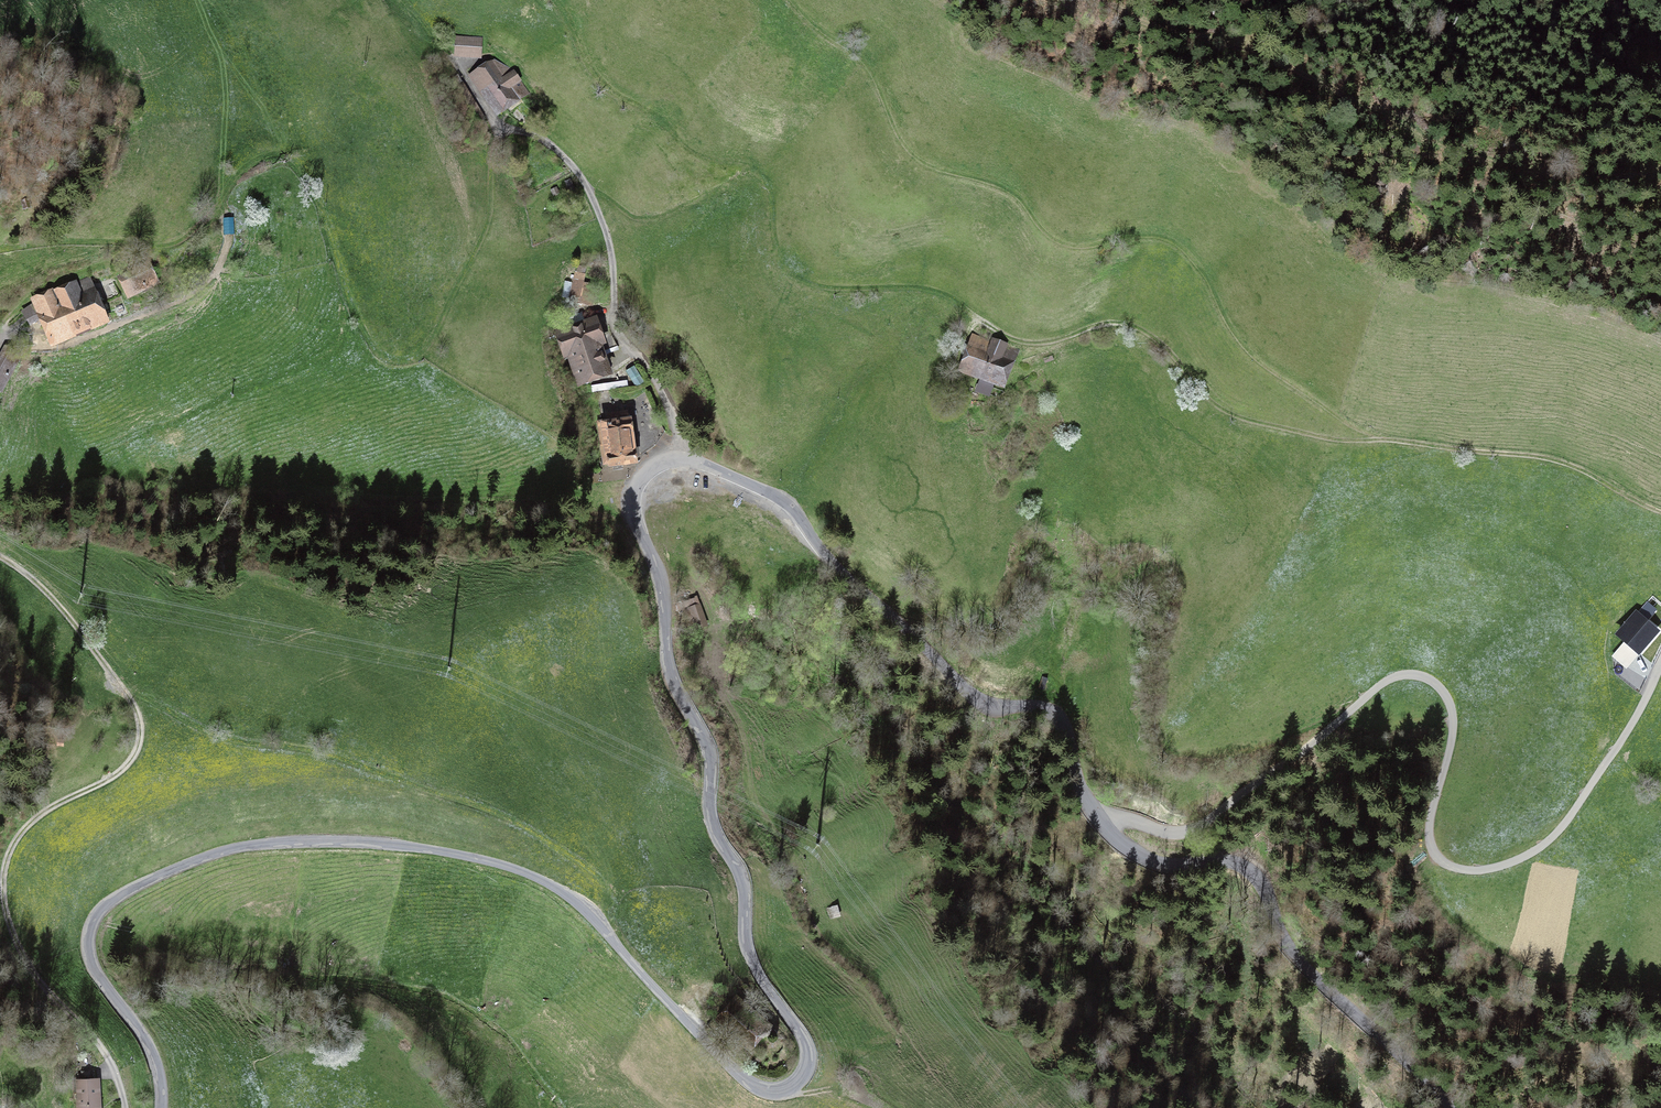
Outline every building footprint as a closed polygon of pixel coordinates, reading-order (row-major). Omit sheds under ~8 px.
[(480,37),(455,36),(454,53),(479,54),(480,37)] [(512,69),(494,60),(470,77),(496,115),(528,93),(512,69)] [(482,117),(461,82),(454,86),(475,121),(482,117)] [(127,298),(158,282),(148,264),(121,278),(126,287),(122,289),(127,298)] [(577,265),(569,299),(577,301),(585,266),(577,265)] [(83,280),(52,294),(52,293),(33,301),(34,304),(23,312),(28,323),(39,318),(50,342),(57,345),(103,324),(83,280)] [(594,325),(565,334),(581,380),(606,372),(600,354),(616,349),(613,337),(600,342),(594,325)] [(1011,361),(1015,349),(1006,346),(1006,344),(991,338),(990,340),(975,334),(964,366),(983,373),(981,378),(989,381),(991,376),(1002,380),(1009,361),(1011,361)] [(0,367),(0,392),(2,393),(20,359),(8,352),(0,367)] [(636,461),(630,420),(629,411),(608,414),(610,423),(598,425),(604,466),(636,461)] [(1620,635),(1638,651),(1640,648),(1646,653),(1652,647),(1646,642),(1655,632),(1645,623),(1655,612),(1642,601),(1633,612),(1637,616),(1620,635)] [(699,605),(684,610),(691,630),(706,625),(699,605)] [(79,1099),(79,1107),(98,1107),(98,1098),(94,1098),(94,1083),(82,1084),(82,1099),(79,1099)]
